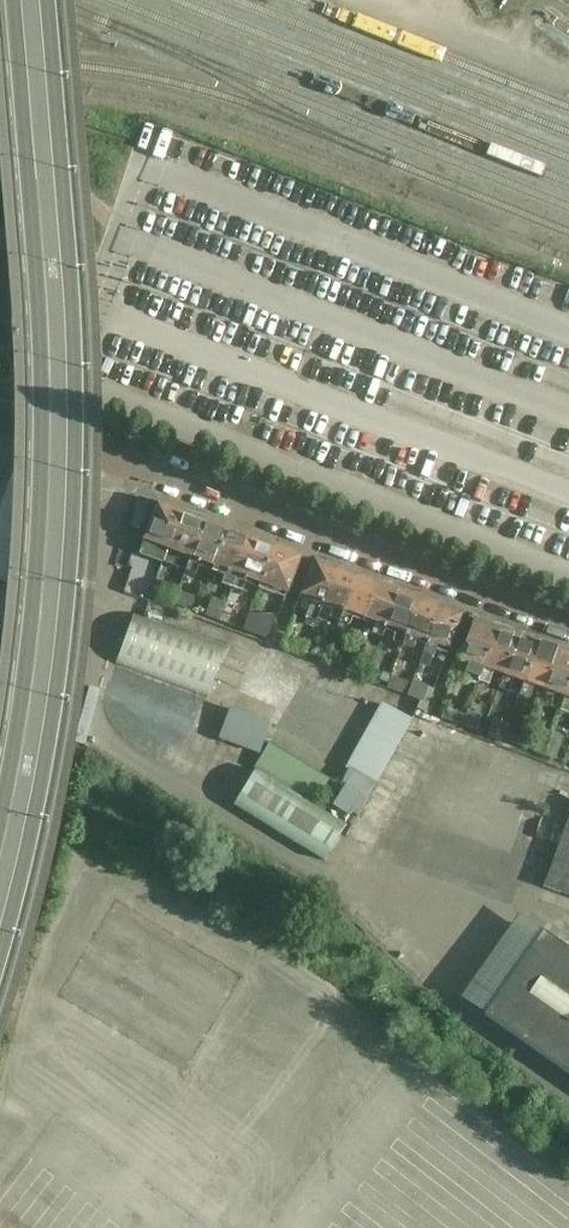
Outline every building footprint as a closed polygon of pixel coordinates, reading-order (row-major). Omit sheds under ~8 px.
[(181,510),(157,502),(138,554),(162,562),(181,510)] [(204,519),(181,510),(162,562),(185,571),(204,519)] [(227,528),(204,519),(185,571),(195,575),(198,566),(211,571),(227,528)] [(251,536),(227,528),(211,571),(224,576),(221,584),(231,588),(251,536)] [(273,544),(251,536),(231,588),(242,592),(245,583),(257,588),(273,544)] [(300,554),(273,544),(257,588),(284,597),(300,554)] [(335,567),(313,559),(299,599),(310,603),(304,618),(307,619),(304,625),(312,628),(335,567)] [(355,574),(335,567),(312,628),(313,628),(321,607),(331,610),(328,617),(338,621),(355,574)] [(377,582),(355,574),(338,621),(349,625),(352,617),(362,621),(377,582)] [(125,593),(138,597),(144,582),(131,577),(125,593)] [(397,589),(377,582),(362,621),(373,625),(370,633),(380,636),(397,589)] [(179,591),(179,590),(160,583),(155,599),(173,605),(173,604),(178,591),(179,591)] [(418,597),(397,589),(380,636),(401,644),(418,597)] [(196,597),(179,591),(178,591),(173,604),(191,610),(196,597)] [(205,617),(219,622),(226,602),(212,597),(205,617)] [(439,605),(418,597),(401,644),(412,648),(414,640),(424,644),(421,652),(422,652),(439,605)] [(461,612),(439,605),(422,652),(420,659),(417,664),(428,668),(435,648),(447,652),(461,612)] [(207,698),(226,647),(134,613),(115,664),(207,698)] [(266,640),(275,618),(273,615),(272,615),(248,615),(243,631),(266,640)] [(474,621),(460,658),(469,661),(464,675),(468,677),(477,681),(497,626),(483,620),(475,618),(474,621)] [(517,633),(497,626),(477,681),(487,684),(493,670),(503,674),(517,633)] [(538,641),(517,633),(503,674),(504,674),(499,689),(518,696),(538,641)] [(558,648),(538,641),(518,696),(528,700),(533,685),(543,688),(558,648)] [(366,644),(361,657),(371,661),(376,647),(366,644)] [(314,647),(311,656),(324,661),(327,651),(314,647)] [(558,648),(543,688),(538,704),(558,712),(568,682),(568,652),(558,648)] [(324,661),(340,666),(343,657),(327,651),(324,661)] [(368,677),(387,684),(390,676),(391,676),(394,671),(372,663),(368,677)] [(389,684),(387,689),(389,690),(389,691),(406,697),(411,684),(391,676),(390,676),(387,684),(389,684)] [(421,702),(423,702),(430,687),(414,681),(412,685),(411,684),(406,697),(420,703),(421,702)] [(558,712),(568,715),(568,714),(568,682),(558,712)] [(356,816),(410,721),(420,703),(405,698),(388,691),(380,704),(345,768),(347,769),(330,797),(335,800),(332,806),(346,814),(348,811),(356,816)] [(461,726),(465,715),(442,707),(438,718),(461,726)] [(230,708),(219,737),(256,751),(267,722),(230,708)] [(466,711),(465,715),(461,726),(476,731),(481,717),(466,711)] [(488,735),(502,740),(505,731),(507,732),(510,724),(494,719),(488,735)] [(533,752),(542,755),(551,732),(541,729),(533,752)] [(507,732),(505,731),(502,740),(522,748),(525,739),(507,732)] [(556,760),(565,737),(551,732),(542,755),(556,760)] [(255,766),(313,801),(327,777),(269,742),(255,766)] [(253,768),(232,803),(232,804),(324,858),(345,823),(253,768)] [(543,885),(568,894),(568,814),(543,885)] [(542,930),(483,1014),(568,1074),(568,949),(542,930)]
